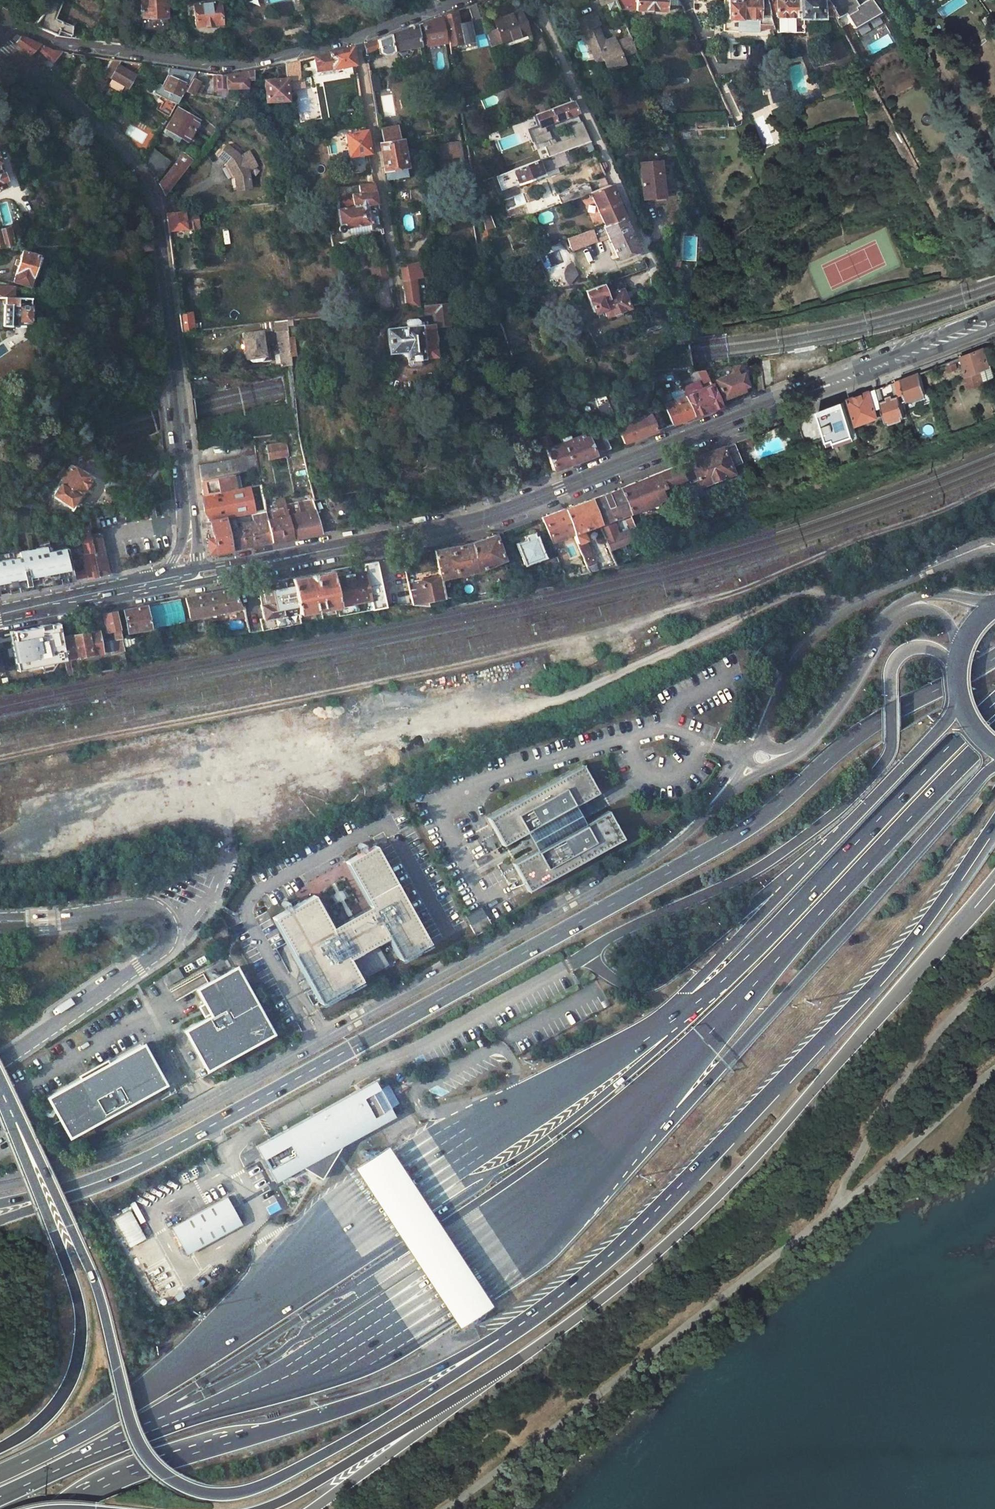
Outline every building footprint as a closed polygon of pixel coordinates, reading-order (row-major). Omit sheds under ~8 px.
[(139,17),(142,17),(141,28),(162,29),(163,17),(165,17),(165,0),(140,0),(139,17)] [(618,6),(615,0),(610,0),(606,2),(609,10),(618,6)] [(618,6),(619,9),(664,11),(664,0),(615,0),(618,6)] [(693,0),(679,0),(684,12),(693,8),(693,0)] [(722,24),(756,26),(756,27),(771,28),(769,20),(765,0),(723,0),(722,24)] [(818,16),(818,13),(833,13),(825,0),(765,0),(769,20),(775,20),(775,18),(818,16)] [(854,0),(825,0),(833,13),(835,17),(844,13),(852,27),(880,12),(871,0),(866,0),(857,5),(854,0)] [(218,1),(192,3),(194,25),(220,23),(218,1)] [(51,17),(56,8),(48,2),(31,25),(55,35),(69,37),(70,28),(60,27),(61,22),(51,17)] [(475,2),(467,5),(471,19),(479,16),(475,2)] [(519,9),(494,19),(497,27),(484,32),(488,44),(488,45),(501,40),(502,41),(527,32),(519,9)] [(443,14),(448,42),(459,41),(457,35),(461,34),(462,37),(472,35),(471,34),(468,23),(468,21),(459,23),(459,25),(455,25),(451,10),(443,14)] [(580,32),(591,56),(599,53),(602,61),(606,70),(623,63),(621,57),(635,51),(629,36),(614,42),(615,45),(607,48),(605,44),(597,26),(599,25),(594,14),(582,19),(586,29),(580,32)] [(424,45),(443,42),(438,16),(428,20),(421,23),(424,45)] [(479,16),(471,19),(472,22),(468,23),(471,34),(484,32),(479,16)] [(586,29),(582,19),(572,24),(576,34),(580,32),(586,29)] [(386,35),(363,44),(364,52),(377,47),(378,52),(383,54),(388,54),(391,50),(419,46),(415,25),(386,35)] [(115,30),(106,28),(104,42),(113,43),(115,30)] [(180,53),(182,36),(173,34),(170,52),(180,53)] [(27,56),(38,65),(45,57),(51,62),(56,56),(60,51),(52,50),(19,38),(13,43),(27,56)] [(312,56),(314,70),(332,68),(333,68),(354,65),(351,47),(312,56)] [(56,56),(71,63),(75,53),(60,51),(56,56)] [(599,53),(591,56),(594,64),(602,61),(599,53)] [(110,58),(101,73),(125,88),(133,75),(116,64),(119,60),(110,58)] [(299,78),(297,59),(284,63),(285,76),(285,79),(299,78)] [(133,75),(140,63),(119,60),(116,64),(133,75)] [(284,63),(273,65),(274,76),(285,76),(284,63)] [(132,78),(136,81),(142,71),(138,68),(132,78)] [(167,72),(161,81),(159,80),(153,89),(176,103),(183,90),(190,78),(195,71),(173,68),(169,73),(167,72)] [(215,74),(215,87),(245,87),(245,86),(248,86),(248,80),(252,79),(252,69),(219,74),(215,74)] [(373,74),(368,75),(371,91),(376,90),(373,74)] [(183,90),(190,92),(195,84),(196,82),(190,78),(183,90)] [(285,79),(262,81),(264,101),(287,100),(285,79)] [(768,82),(772,102),(787,99),(784,80),(768,82)] [(195,84),(190,92),(196,94),(200,87),(195,84)] [(873,88),(865,90),(867,101),(874,100),(880,99),(873,88)] [(534,115),(539,127),(576,113),(571,100),(534,115)] [(177,108),(164,128),(185,140),(199,117),(190,108),(188,111),(187,113),(177,108)] [(207,122),(201,130),(210,136),(216,129),(207,122)] [(398,126),(379,129),(381,141),(379,141),(379,144),(400,140),(398,126)] [(364,131),(344,134),(348,164),(361,162),(360,154),(368,152),(365,136),(364,131)] [(562,138),(539,147),(543,158),(570,148),(589,141),(585,132),(563,140),(562,138)] [(379,144),(385,180),(406,177),(400,140),(379,144)] [(461,142),(440,143),(441,160),(462,159),(461,142)] [(227,163),(232,175),(232,189),(248,187),(246,169),(256,165),(250,150),(239,154),(226,144),(217,155),(227,163)] [(170,161),(150,145),(141,160),(153,175),(155,179),(170,161)] [(543,158),(508,171),(510,174),(513,173),(517,185),(543,175),(543,173),(575,161),(570,148),(543,158)] [(181,153),(157,184),(162,194),(189,160),(181,153)] [(661,162),(639,163),(641,199),(659,198),(658,175),(662,174),(661,162)] [(517,185),(513,173),(510,174),(508,171),(503,173),(509,190),(518,187),(517,185)] [(587,183),(556,194),(559,202),(589,192),(590,191),(587,183)] [(374,192),(373,184),(357,185),(358,193),(374,192)] [(357,185),(350,186),(351,194),(358,193),(357,185)] [(589,192),(603,224),(623,217),(616,202),(609,185),(590,191),(589,192)] [(369,229),(379,227),(378,218),(374,192),(358,193),(351,194),(333,196),(336,208),(335,209),(338,228),(368,224),(369,229)] [(167,230),(196,227),(195,210),(165,213),(167,230)] [(489,215),(483,217),(484,229),(493,226),(489,215)] [(602,225),(616,257),(636,248),(628,229),(623,217),(603,224),(602,225)] [(0,231),(0,248),(14,248),(9,228),(0,231)] [(565,238),(570,249),(594,241),(590,229),(565,238)] [(17,265),(13,281),(31,287),(34,275),(32,274),(37,255),(22,251),(19,261),(15,260),(14,265),(17,265)] [(32,274),(34,275),(38,276),(42,257),(37,255),(32,274)] [(370,260),(371,281),(389,280),(388,260),(370,260)] [(674,260),(671,268),(680,270),(682,262),(674,260)] [(410,263),(399,265),(405,307),(416,306),(410,263)] [(562,272),(570,284),(582,277),(573,264),(562,272)] [(580,281),(583,287),(600,280),(597,274),(580,281)] [(601,289),(599,283),(582,290),(591,312),(601,308),(604,317),(612,313),(611,312),(619,309),(619,310),(627,307),(625,301),(627,300),(625,295),(622,296),(619,288),(609,292),(607,287),(601,289)] [(0,288),(0,299),(5,299),(14,299),(14,288),(0,288)] [(4,308),(4,326),(17,327),(17,323),(31,323),(32,305),(31,305),(31,299),(14,299),(5,299),(5,308),(4,308)] [(433,313),(435,328),(446,327),(446,321),(453,320),(451,302),(422,305),(423,317),(430,317),(429,314),(433,313)] [(735,308),(716,320),(719,325),(738,313),(735,308)] [(189,313),(177,314),(180,331),(192,330),(189,313)] [(386,329),(388,352),(399,351),(400,353),(404,357),(406,357),(407,364),(410,367),(419,366),(422,364),(421,357),(434,356),(431,325),(416,326),(416,321),(414,319),(406,320),(404,322),(405,327),(399,328),(399,326),(396,326),(396,329),(386,329)] [(279,321),(270,322),(275,368),(285,367),(284,357),(281,338),(280,326),(279,321)] [(256,333),(236,335),(240,360),(245,359),(245,363),(255,361),(255,358),(259,357),(256,333)] [(290,356),(287,337),(281,338),(284,357),(290,356)] [(289,337),(291,357),(298,356),(296,337),(289,337)] [(961,355),(967,372),(965,373),(970,386),(985,380),(984,378),(993,375),(982,347),(961,355)] [(951,359),(944,362),(948,371),(955,368),(951,359)] [(737,364),(730,367),(732,373),(734,372),(736,375),(740,373),(737,364)] [(704,370),(699,371),(706,386),(711,385),(704,370)] [(658,379),(655,372),(650,372),(654,381),(658,379)] [(732,373),(714,380),(721,398),(734,393),(742,390),(741,387),(745,385),(740,373),(736,375),(734,372),(732,373)] [(918,372),(895,381),(900,395),(905,393),(907,396),(924,389),(918,372)] [(895,394),(884,399),(879,387),(876,388),(887,419),(905,412),(900,395),(895,381),(891,382),(895,394)] [(706,386),(684,395),(692,415),(707,410),(719,405),(711,385),(706,386)] [(600,388),(590,392),(600,417),(610,414),(610,413),(600,388)] [(848,398),(857,423),(879,415),(876,407),(881,406),(875,388),(848,398)] [(692,415),(684,395),(662,403),(670,424),(682,419),(692,415)] [(856,435),(842,401),(817,410),(831,445),(856,435)] [(618,426),(616,427),(617,430),(622,443),(639,436),(654,430),(648,415),(618,426)] [(581,427),(579,421),(539,436),(551,470),(578,459),(622,443),(617,430),(607,433),(598,437),(588,441),(587,437),(585,433),(568,439),(567,435),(560,438),(561,442),(550,446),(548,440),(581,427)] [(605,427),(607,433),(617,430),(616,427),(614,423),(605,427)] [(467,431),(453,435),(455,444),(469,440),(467,431)] [(283,441),(264,444),(266,456),(284,453),(283,441)] [(688,461),(697,485),(698,485),(729,473),(727,468),(739,463),(732,444),(688,461)] [(257,469),(254,455),(197,464),(198,471),(199,479),(230,474),(236,472),(257,469)] [(698,485),(697,485),(688,461),(676,466),(687,491),(691,500),(702,496),(698,485)] [(57,484),(51,493),(67,504),(74,495),(75,495),(87,477),(70,465),(66,471),(61,468),(53,481),(57,484)] [(636,509),(655,502),(657,505),(664,503),(663,500),(687,491),(676,466),(618,488),(627,512),(629,517),(632,527),(634,531),(641,528),(643,525),(636,509)] [(236,472),(230,474),(233,489),(239,488),(236,472)] [(230,474),(199,479),(200,489),(200,495),(233,489),(230,474)] [(202,510),(208,519),(224,516),(232,515),(253,511),(264,509),(259,485),(239,488),(233,489),(200,495),(201,503),(202,510)] [(383,486),(372,488),(374,494),(384,492),(383,486)] [(627,529),(616,533),(610,518),(627,512),(618,488),(588,499),(597,523),(602,536),(607,550),(636,537),(634,531),(632,527),(627,529)] [(304,535),(319,532),(313,499),(308,500),(285,504),(287,516),(291,538),(304,535)] [(594,569),(580,530),(597,523),(588,499),(563,509),(572,533),(586,571),(594,569)] [(254,519),(233,522),(232,515),(224,516),(229,549),(248,545),(269,541),(266,520),(264,509),(253,511),(254,519)] [(540,517),(549,541),(572,533),(563,509),(540,517)] [(253,511),(232,515),(233,522),(254,519),(253,511)] [(218,551),(229,549),(224,516),(208,519),(211,534),(205,536),(208,553),(218,551)] [(287,516),(266,520),(269,541),(279,540),(291,538),(287,516)] [(623,519),(627,529),(632,527),(629,517),(623,519)] [(71,529),(70,523),(61,524),(62,531),(71,529)] [(89,534),(87,525),(77,527),(82,553),(92,551),(89,534)] [(506,546),(501,531),(493,534),(498,549),(506,546)] [(101,574),(107,573),(99,534),(98,533),(89,534),(92,551),(96,575),(101,574)] [(524,540),(515,543),(522,564),(543,557),(535,535),(533,536),(532,533),(523,536),(524,540)] [(437,578),(475,571),(502,561),(498,549),(493,534),(469,543),(433,550),(437,576),(437,578)] [(607,550),(602,536),(597,538),(607,566),(612,565),(607,550)] [(65,547),(50,550),(45,551),(44,546),(16,551),(17,556),(11,558),(10,552),(0,554),(0,588),(4,587),(5,593),(19,590),(71,580),(65,547)] [(90,576),(96,575),(92,551),(82,553),(80,553),(82,569),(84,577),(90,576)] [(383,607),(374,561),(328,569),(335,605),(337,615),(383,607)] [(82,569),(73,571),(74,579),(76,579),(83,577),(84,577),(82,569)] [(295,612),(335,605),(328,569),(288,577),(295,612)] [(411,581),(412,584),(406,586),(410,606),(410,608),(423,607),(422,601),(441,598),(437,578),(437,576),(411,581)] [(262,603),(257,604),(260,618),(257,618),(258,629),(297,622),(295,612),(288,577),(258,583),(262,603)] [(231,588),(182,597),(186,616),(181,617),(182,620),(185,634),(194,635),(192,623),(190,616),(241,606),(231,588)] [(178,598),(144,604),(149,627),(182,620),(181,617),(178,598)] [(121,609),(125,631),(149,627),(144,604),(121,609)] [(104,631),(110,630),(111,635),(105,637),(105,638),(107,648),(111,647),(112,651),(122,649),(121,647),(119,638),(113,610),(100,613),(104,631)] [(95,628),(58,635),(60,647),(62,659),(108,650),(107,648),(105,638),(97,638),(95,628)] [(121,647),(132,644),(130,637),(119,638),(121,647)] [(0,659),(0,666),(2,678),(9,677),(10,681),(64,671),(62,659),(60,647),(0,659)] [(583,768),(488,819),(503,846),(527,833),(537,851),(513,864),(528,890),(623,840),(608,813),(585,826),(575,807),(598,795),(583,768)] [(313,892),(272,915),(289,946),(319,1000),(360,978),(348,956),(386,935),(398,958),(428,941),(375,844),(345,860),(369,904),(331,925),(313,892)] [(475,860),(479,867),(490,861),(486,854),(475,860)] [(480,905),(463,914),(468,924),(486,914),(480,905)] [(468,924),(474,935),(492,925),(486,914),(468,924)] [(211,1016),(184,1031),(206,1070),(254,1043),(253,1040),(267,1032),(259,1017),(262,1016),(235,967),(208,982),(205,984),(196,989),(197,991),(207,1010),(211,1016)] [(83,1078),(47,1098),(58,1117),(69,1137),(105,1117),(104,1114),(126,1102),(128,1105),(164,1084),(142,1045),(106,1065),(108,1068),(85,1080),(83,1078)] [(374,1081),(256,1146),(275,1182),(394,1117),(389,1108),(396,1104),(386,1085),(379,1089),(374,1081)] [(387,1145),(353,1167),(354,1169),(458,1328),(492,1305),(387,1145)] [(227,1197),(172,1227),(186,1254),(241,1224),(227,1197)] [(130,1203),(141,1222),(146,1219),(135,1200),(130,1203)] [(114,1217),(126,1241),(144,1232),(131,1208),(114,1217)]
